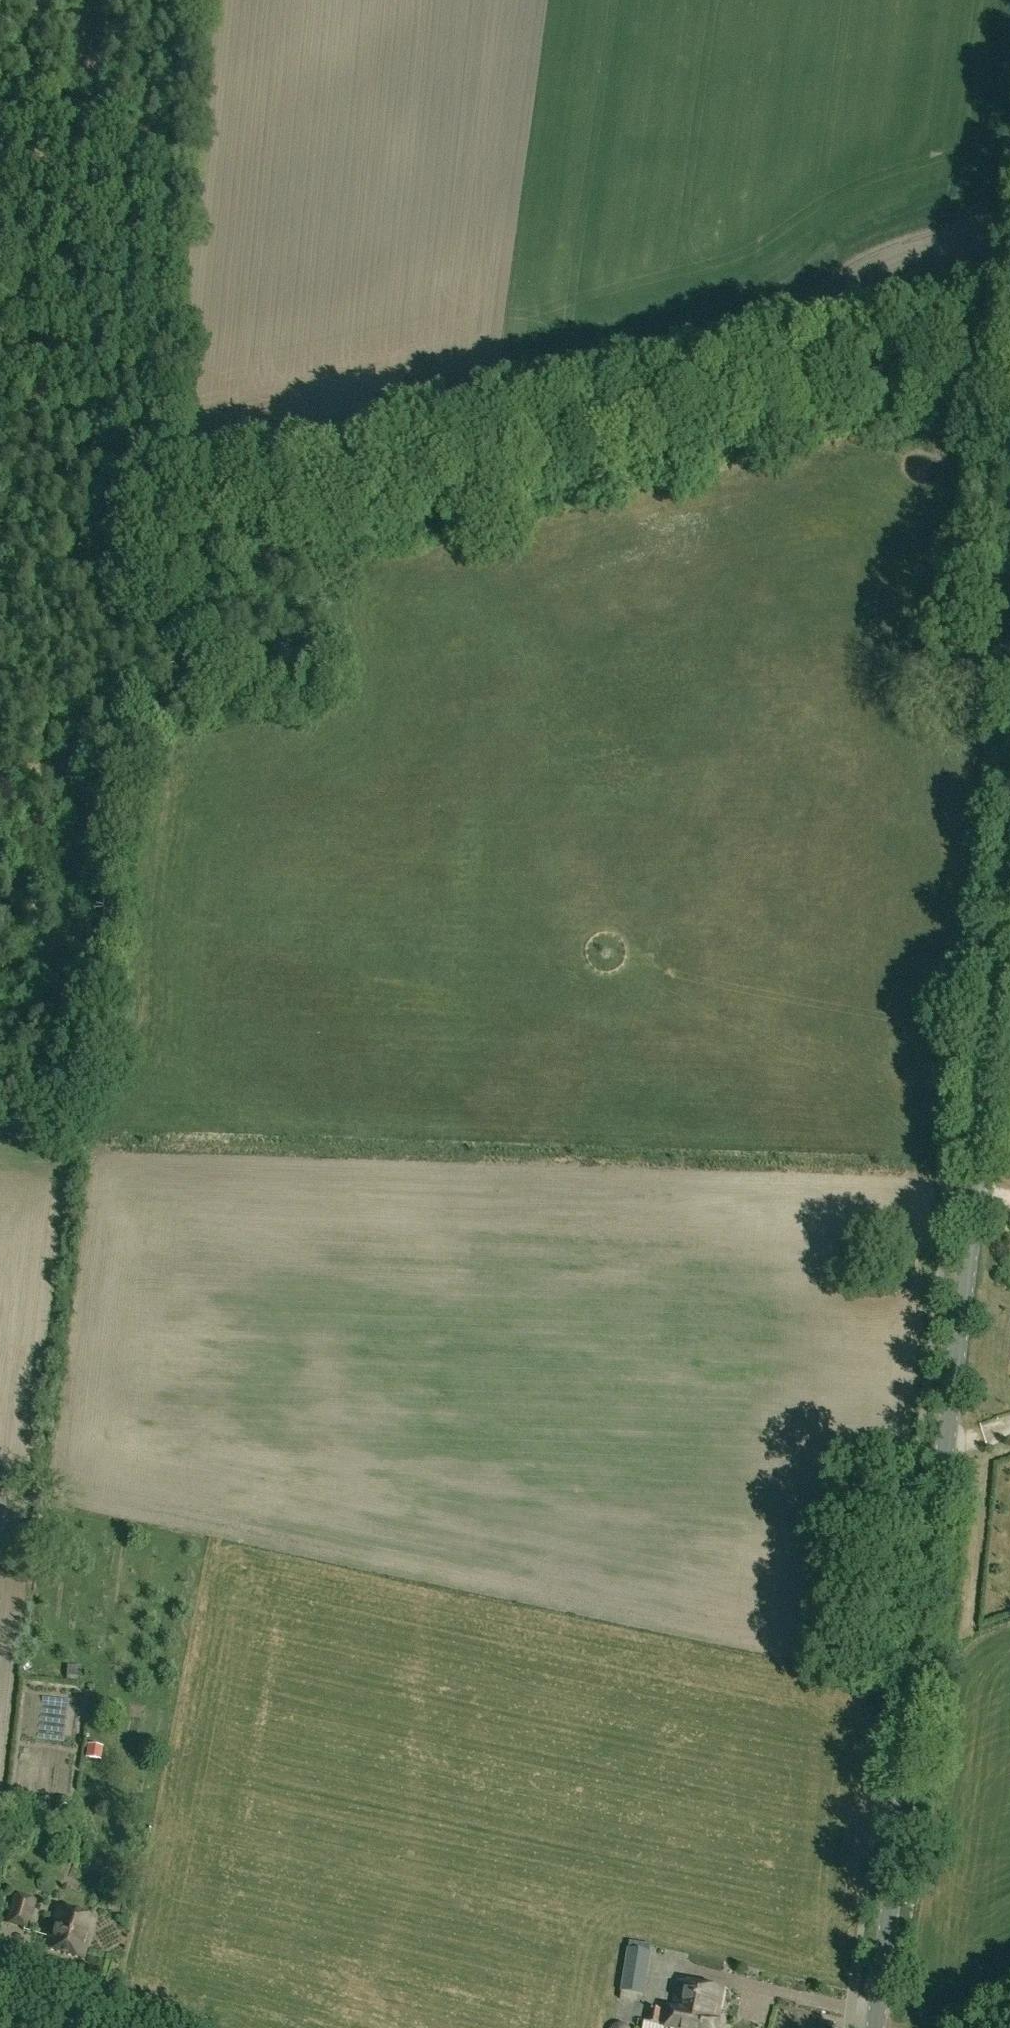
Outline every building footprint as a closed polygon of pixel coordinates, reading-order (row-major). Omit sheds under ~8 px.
[(53,1743),(72,1748),(78,1725),(59,1720),(53,1743)] [(87,1745),(85,1759),(101,1761),(104,1747),(87,1745)] [(15,1896),(7,1922),(28,1928),(35,1901),(15,1896)] [(47,1950),(84,1960),(96,1919),(59,1909),(47,1950)] [(621,1992),(646,1996),(653,1954),(629,1950),(621,1992)] [(719,2022),(724,1991),(681,1982),(674,2013),(669,2012),(668,2019),(662,2017),(663,2012),(653,2010),(650,2025),(665,2027),(720,2027),(721,2023),(719,2022)]
